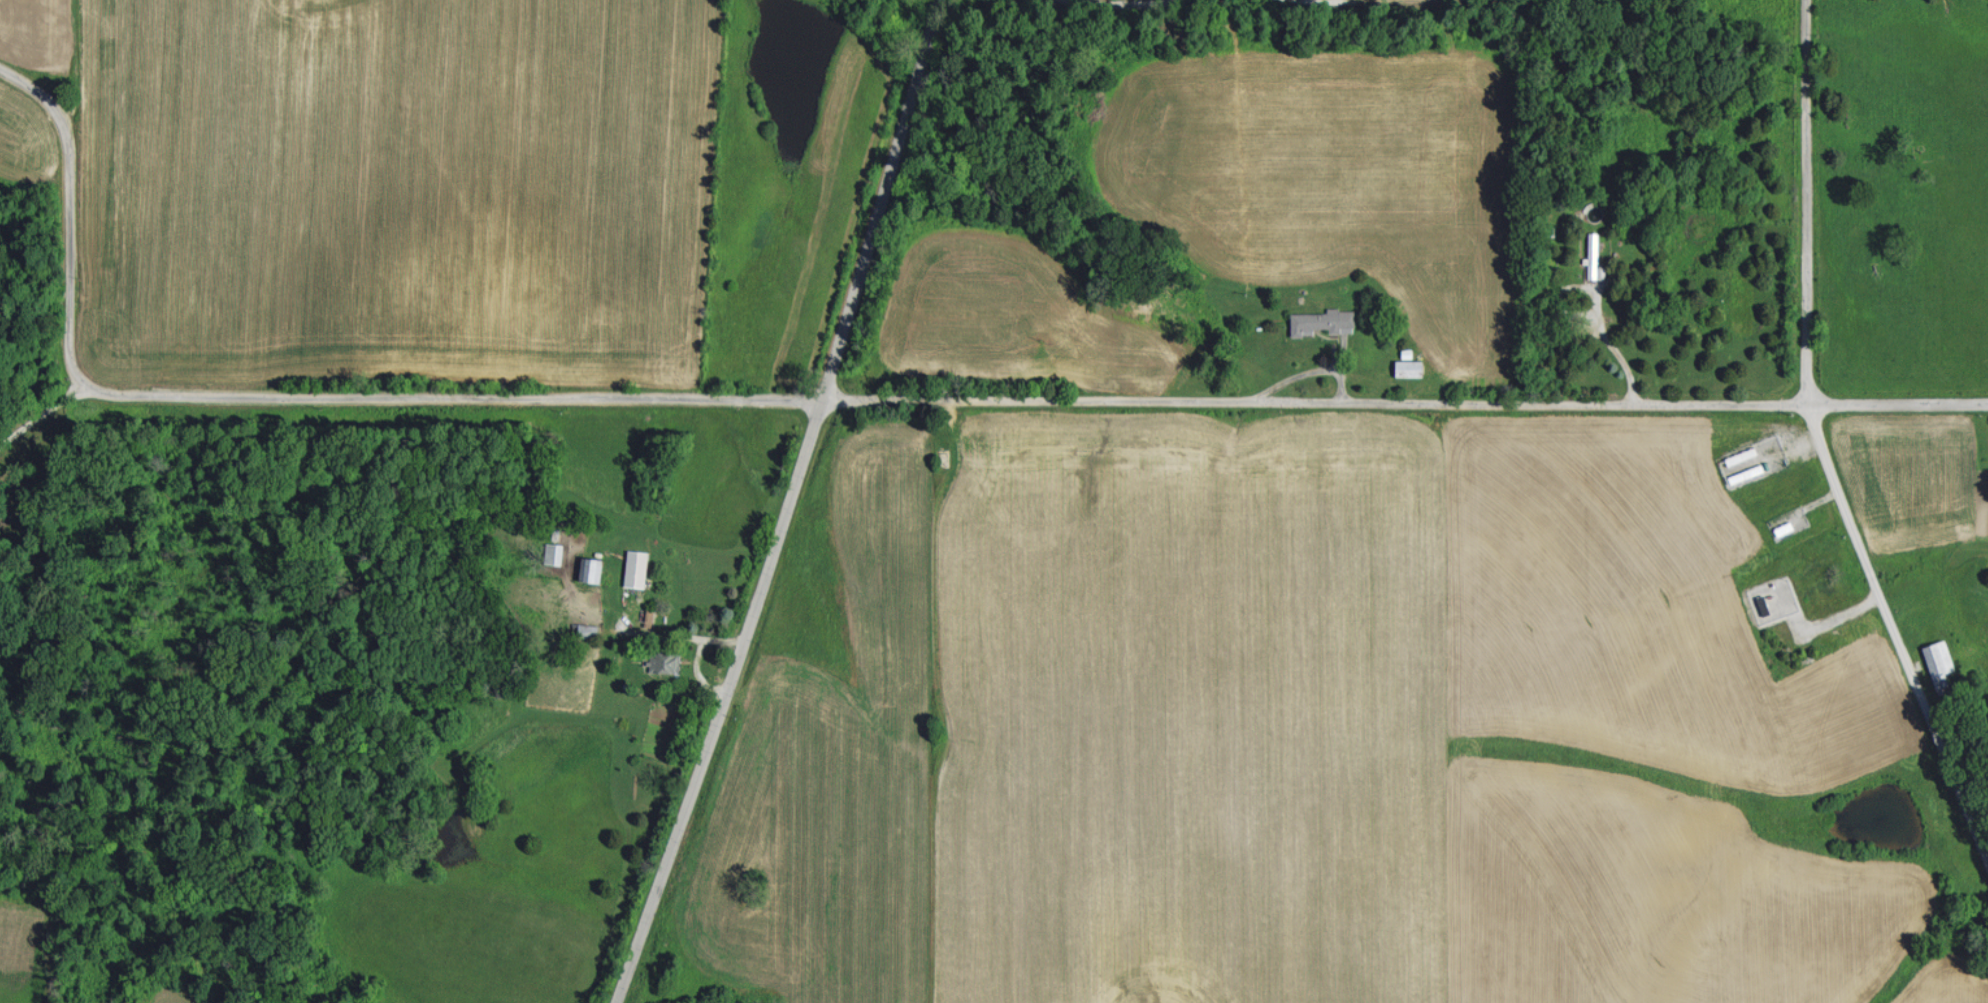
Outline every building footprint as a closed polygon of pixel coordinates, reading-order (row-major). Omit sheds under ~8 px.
[(1590,257),(1589,257),(1588,277),(1599,278),(1600,232),(1591,231),(1590,257)] [(1293,313),(1293,336),(1305,336),(1305,329),(1331,328),(1331,333),(1356,332),(1356,308),(1329,309),(1329,312),(1293,313)] [(1425,360),(1398,359),(1398,376),(1425,376),(1425,360)] [(565,544),(549,542),(546,562),(562,565),(565,544)] [(646,588),(650,551),(630,549),(625,585),(646,588)] [(601,583),(605,559),(584,556),(581,580),(601,583)] [(1948,673),(1958,670),(1949,639),(1926,646),(1939,693),(1952,689),(1948,673)] [(680,652),(651,651),(650,672),(679,673),(680,652)]
